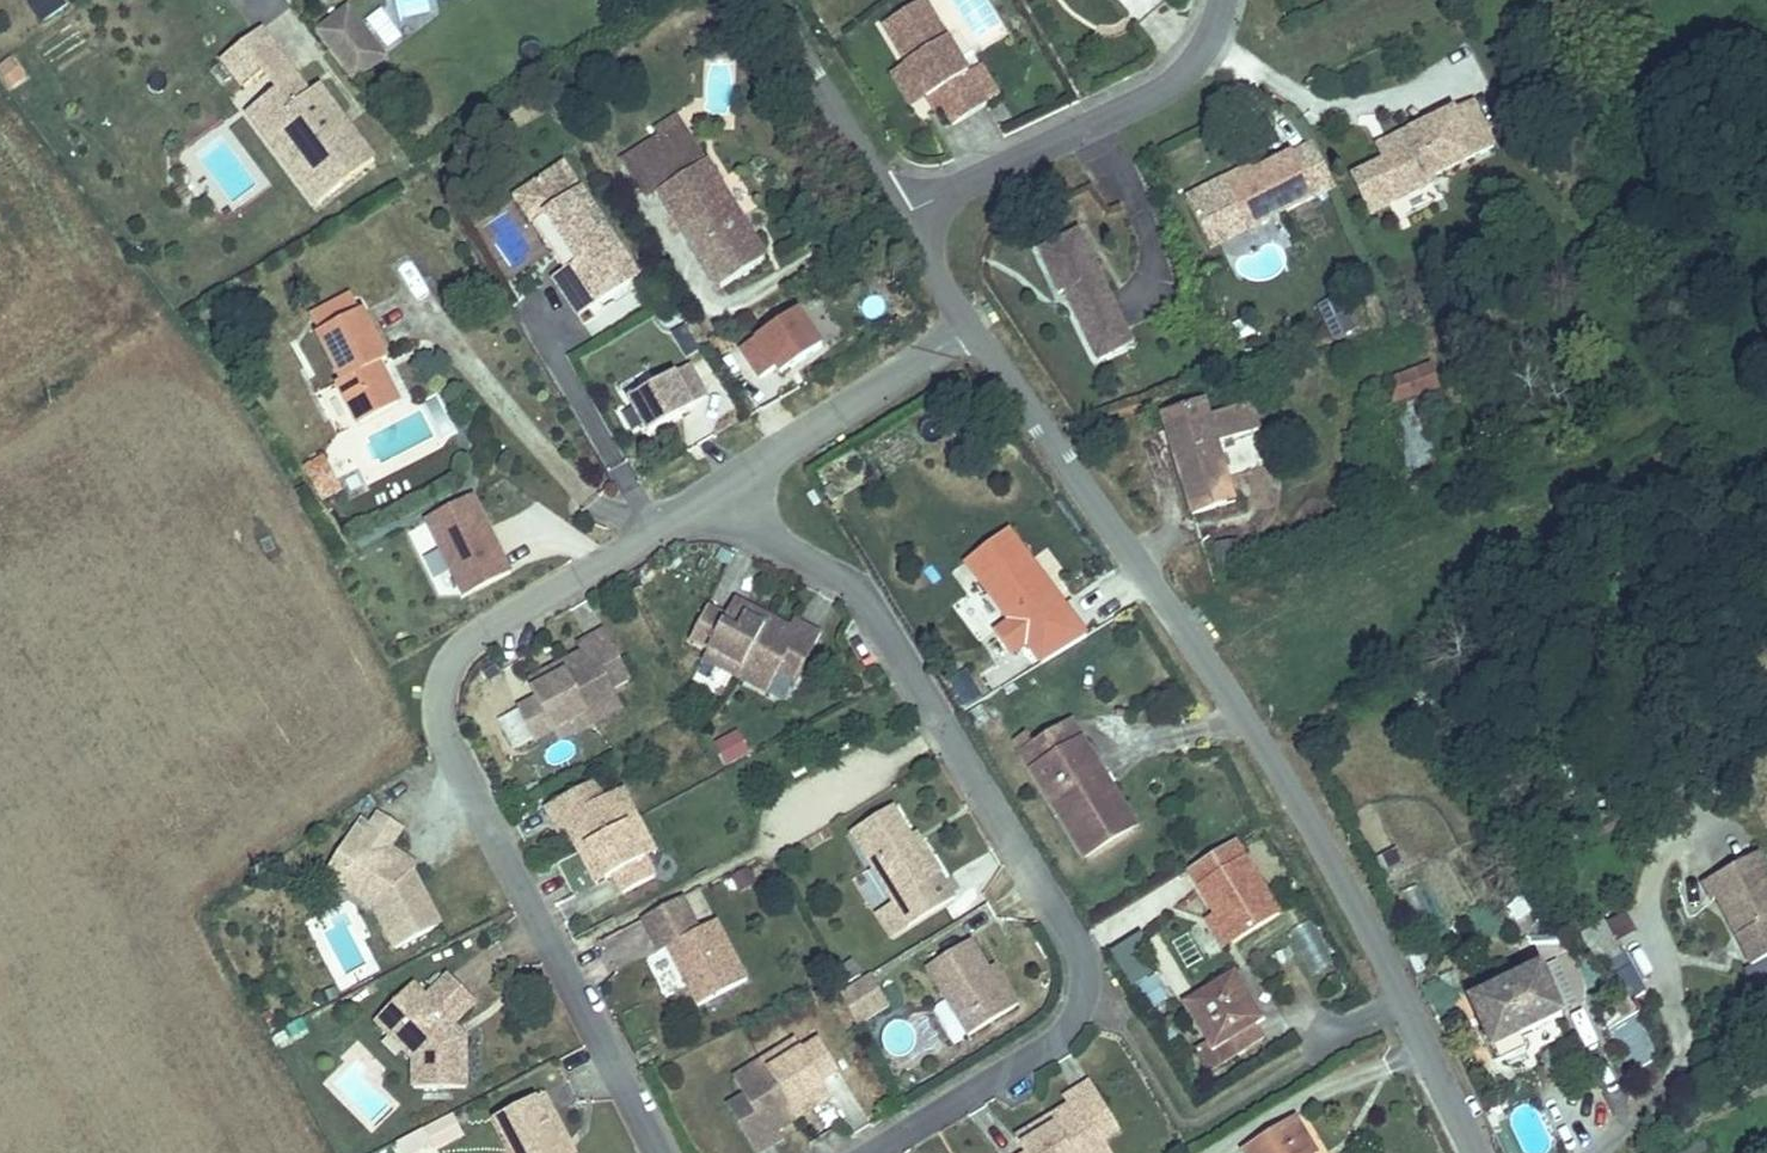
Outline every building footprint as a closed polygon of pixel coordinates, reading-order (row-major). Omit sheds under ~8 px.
[(67,7),(63,0),(26,0),(25,0),(38,23),(67,7)] [(902,58),(924,96),(933,110),(944,103),(953,117),(980,101),(921,0),(916,0),(880,20),(902,58)] [(385,51),(348,3),(315,28),(352,77),(385,51)] [(263,73),(284,58),(263,30),(221,61),(242,89),(263,73)] [(25,81),(14,57),(0,64),(0,76),(6,89),(25,81)] [(311,93),(284,58),(263,73),(277,92),(246,115),(314,205),(375,159),(320,86),(311,93)] [(924,96),(902,58),(887,67),(909,105),(924,96)] [(1465,102),(1445,111),(1466,157),(1486,148),(1465,102)] [(1374,161),(1346,175),(1357,201),(1376,194),(1384,209),(1429,189),(1423,177),(1466,157),(1445,111),(1399,132),(1401,137),(1370,150),(1374,161)] [(649,196),(655,192),(639,165),(693,134),(690,128),(630,163),(649,196)] [(639,165),(655,192),(662,189),(719,288),(766,261),(693,134),(639,165)] [(1331,185),(1312,140),(1287,152),(1308,195),(1331,185)] [(1239,227),(1308,195),(1287,152),(1246,170),(1219,183),(1183,200),(1196,229),(1232,212),(1239,227)] [(567,164),(552,174),(570,200),(585,190),(567,164)] [(638,275),(603,226),(608,223),(585,190),(570,200),(552,174),(528,191),(546,217),(551,214),(582,259),(570,268),(569,269),(594,305),(638,275)] [(570,268),(582,259),(551,214),(546,217),(528,191),(520,196),(570,268)] [(1357,201),(1365,217),(1384,209),(1376,194),(1357,201)] [(1239,227),(1232,212),(1196,229),(1203,244),(1239,227)] [(643,272),(608,223),(603,226),(638,275),(643,272)] [(1071,227),(1030,247),(1050,291),(1056,288),(1080,342),(1116,325),(1071,227)] [(392,265),(413,297),(426,288),(405,256),(392,265)] [(584,312),(594,305),(569,269),(559,276),(584,312)] [(1322,313),(1342,336),(1360,321),(1340,298),(1322,313)] [(374,304),(330,330),(357,376),(351,379),(374,417),(415,392),(393,352),(398,348),(374,304)] [(829,341),(805,305),(748,342),(767,372),(783,362),(787,369),(829,341)] [(687,356),(699,347),(675,316),(663,325),(687,356)] [(1116,325),(1080,342),(1088,359),(1124,342),(1116,325)] [(656,428),(699,403),(698,401),(714,392),(695,360),(636,394),(656,428)] [(1398,400),(1439,394),(1434,366),(1394,373),(1398,400)] [(1208,417),(1168,430),(1198,527),(1239,515),(1223,459),(1263,445),(1255,421),(1213,433),(1208,417)] [(307,482),(322,470),(319,467),(304,479),(307,482)] [(338,489),(322,470),(307,482),(323,502),(338,489)] [(326,506),(341,493),(338,489),(323,502),(326,506)] [(516,569),(477,494),(430,518),(468,593),(516,569)] [(1017,554),(1024,548),(1003,521),(961,552),(991,593),(976,604),(961,585),(949,595),(975,627),(1001,606),(1005,611),(1039,585),(1017,554)] [(1047,579),(1024,548),(1017,554),(1039,585),(1047,579)] [(730,605),(725,614),(746,624),(751,615),(730,605)] [(689,647),(709,655),(725,662),(722,672),(769,694),(776,680),(789,653),(780,649),(787,632),(751,615),(746,624),(725,614),(722,620),(705,613),(689,647)] [(1058,641),(1042,616),(992,648),(1008,673),(1058,641)] [(789,653),(776,680),(796,689),(819,637),(791,624),(787,632),(780,649),(789,653)] [(582,647),(586,655),(592,667),(598,666),(615,694),(632,685),(604,634),(582,647)] [(553,687),(532,697),(538,707),(520,717),(537,747),(552,738),(588,717),(596,731),(625,714),(615,694),(598,666),(592,667),(586,655),(548,677),(553,687)] [(725,662),(709,655),(705,664),(722,672),(725,662)] [(527,688),(532,697),(553,687),(548,677),(527,688)] [(1066,714),(1019,743),(1082,847),(1130,816),(1066,714)] [(588,717),(552,738),(561,751),(596,731),(588,717)] [(737,732),(715,744),(727,766),(749,754),(737,732)] [(559,833),(567,829),(576,824),(574,818),(599,804),(591,789),(547,813),(559,833)] [(576,824),(567,829),(587,869),(596,863),(609,886),(619,880),(628,897),(657,881),(646,863),(629,829),(639,824),(622,793),(599,804),(574,818),(576,824)] [(949,905),(934,881),(937,879),(921,851),(915,854),(895,819),(855,842),(906,930),(949,905)] [(657,857),(639,824),(629,829),(646,863),(657,857)] [(357,834),(352,853),(343,889),(370,896),(381,916),(377,919),(397,953),(440,929),(413,876),(383,868),(390,841),(357,834)] [(1277,906),(1230,834),(1189,861),(1183,864),(1231,936),(1277,906)] [(596,863),(587,869),(598,891),(609,886),(596,863)] [(1760,863),(1750,868),(1759,889),(1766,886),(1766,879),(1760,863)] [(1759,889),(1750,868),(1706,887),(1713,904),(1718,902),(1748,973),(1766,965),(1766,886),(1759,889)] [(690,901),(650,922),(668,956),(675,952),(706,1006),(753,981),(723,927),(709,935),(690,901)] [(1140,905),(1102,930),(1110,944),(1149,919),(1140,905)] [(1231,936),(1212,908),(1204,913),(1223,941),(1231,936)] [(1312,919),(1290,930),(1310,974),(1332,964),(1312,919)] [(1136,936),(1109,953),(1130,988),(1157,972),(1136,936)] [(1000,996),(985,972),(967,946),(926,973),(970,1041),(1021,1007),(1010,990),(1000,996)] [(993,966),(985,972),(1000,996),(1010,990),(993,966)] [(1490,1011),(1479,1017),(1493,1040),(1516,1028),(1520,1036),(1562,1012),(1537,966),(1481,995),(1490,1011)] [(1235,971),(1184,1001),(1211,1047),(1203,1054),(1210,1066),(1235,1050),(1230,1038),(1264,1019),(1235,971)] [(377,1027),(392,1040),(407,1026),(422,1040),(408,1055),(413,1059),(416,1091),(468,1088),(467,1058),(450,1058),(450,1035),(478,1003),(449,975),(427,999),(417,1010),(404,998),(377,1027)] [(845,996),(859,1025),(893,1005),(878,976),(845,996)] [(1135,990),(1150,1011),(1169,997),(1154,976),(1135,990)] [(414,988),(404,998),(417,1010),(427,999),(414,988)] [(1639,1015),(1609,1026),(1626,1073),(1656,1062),(1639,1015)] [(407,1026),(392,1040),(408,1055),(422,1040),(407,1026)] [(800,1045),(767,1065),(775,1076),(807,1055),(800,1045)] [(735,1084),(749,1107),(768,1137),(775,1132),(781,1140),(816,1118),(810,1108),(831,1095),(826,1086),(841,1076),(823,1046),(807,1055),(775,1076),(767,1065),(735,1084)] [(1066,1101),(1070,1110),(1076,1118),(1085,1113),(1105,1146),(1122,1134),(1093,1086),(1066,1101)] [(810,1108),(816,1118),(837,1104),(831,1095),(810,1108)] [(510,1152),(563,1152),(559,1146),(566,1142),(552,1116),(545,1118),(537,1105),(496,1126),(510,1152)] [(749,1107),(730,1118),(752,1152),(777,1152),(785,1148),(781,1140),(775,1132),(768,1137),(749,1107)] [(1020,1152),(1021,1152),(1109,1152),(1105,1146),(1085,1113),(1076,1118),(1070,1110),(1032,1132),(1040,1140),(1020,1152)] [(1243,1152),(1321,1152),(1299,1118),(1243,1152)] [(450,1122),(423,1135),(432,1152),(442,1152),(461,1143),(450,1122)] [(1015,1142),(1020,1152),(1040,1140),(1032,1132),(1015,1142)]
